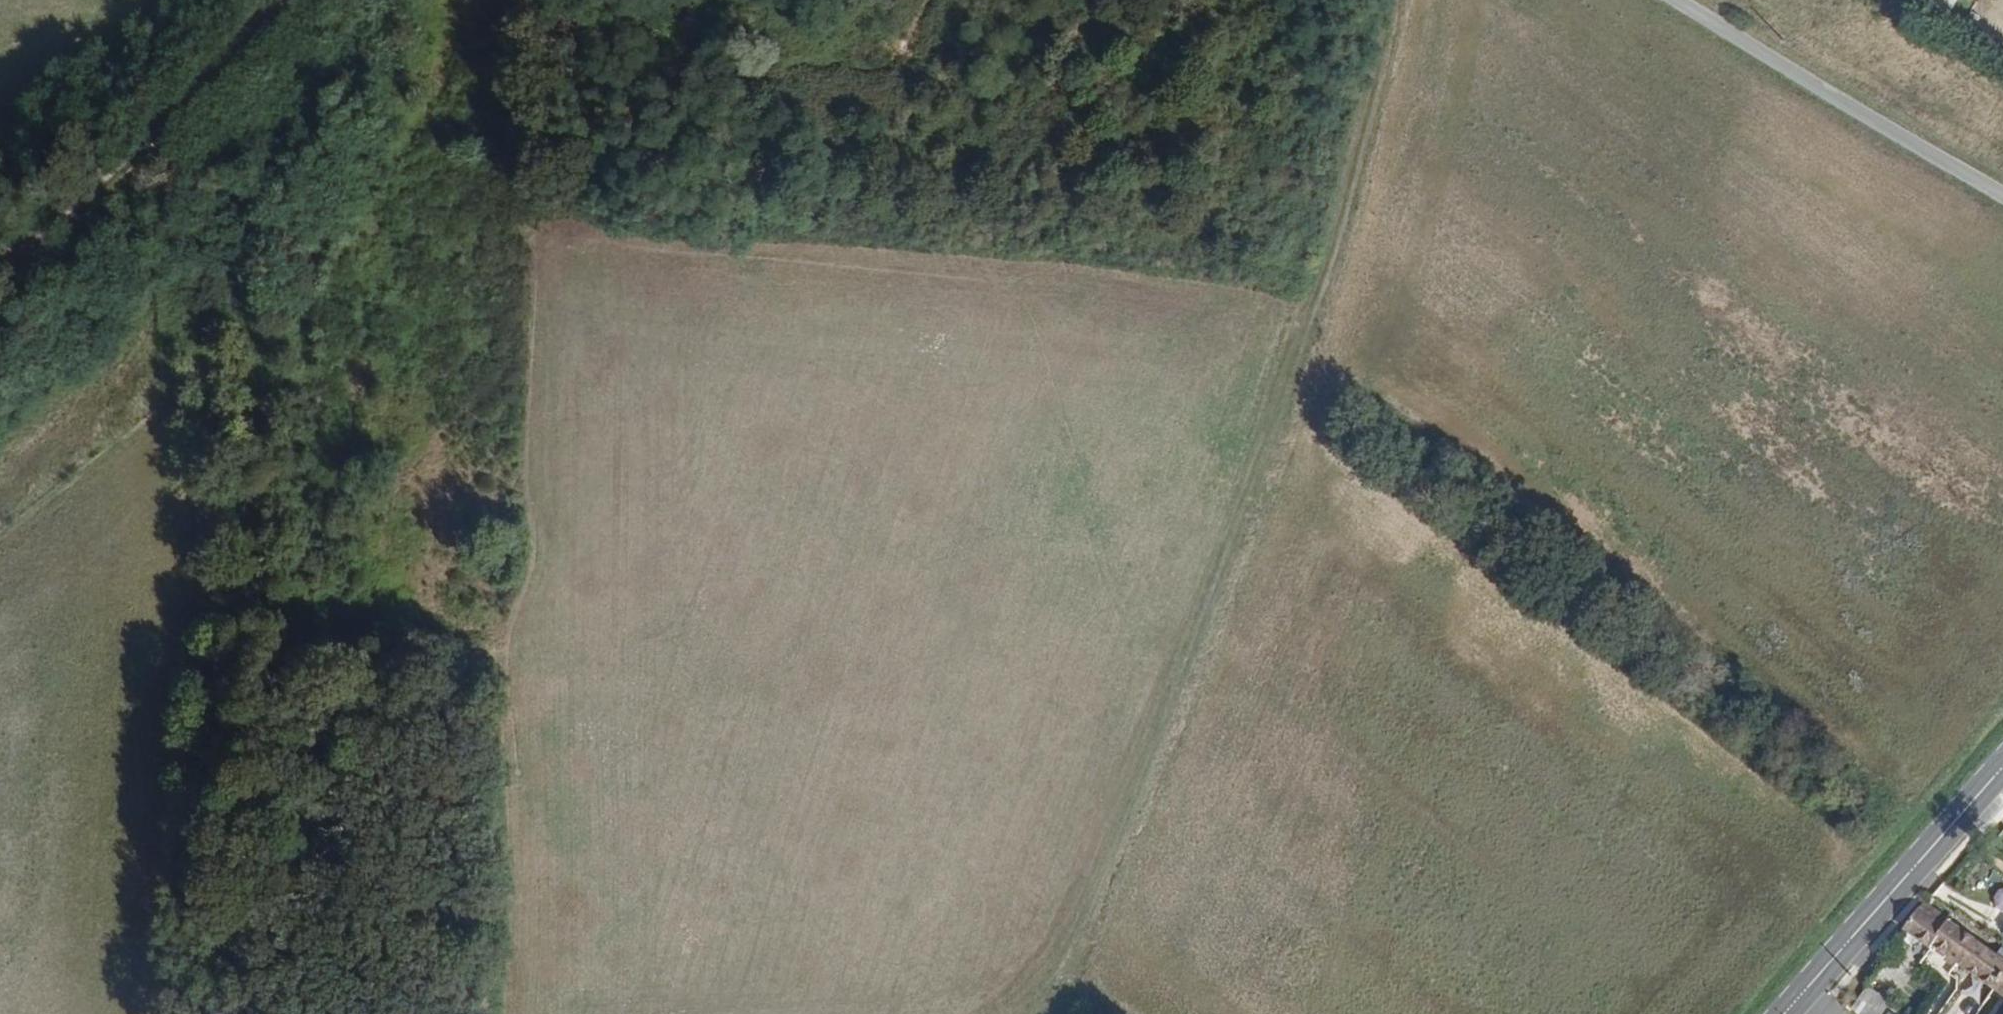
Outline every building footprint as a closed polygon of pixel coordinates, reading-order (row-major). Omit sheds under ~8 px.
[(1957,0),(1931,0),(1950,11),(1957,0)] [(1932,908),(1908,936),(2002,1005),(2002,959),(1932,908)] [(2002,934),(2002,911),(1992,927),(2002,935),(2002,934)] [(1867,986),(1851,1009),(1858,1013),(1881,1013),(1889,1002),(1867,986)]
